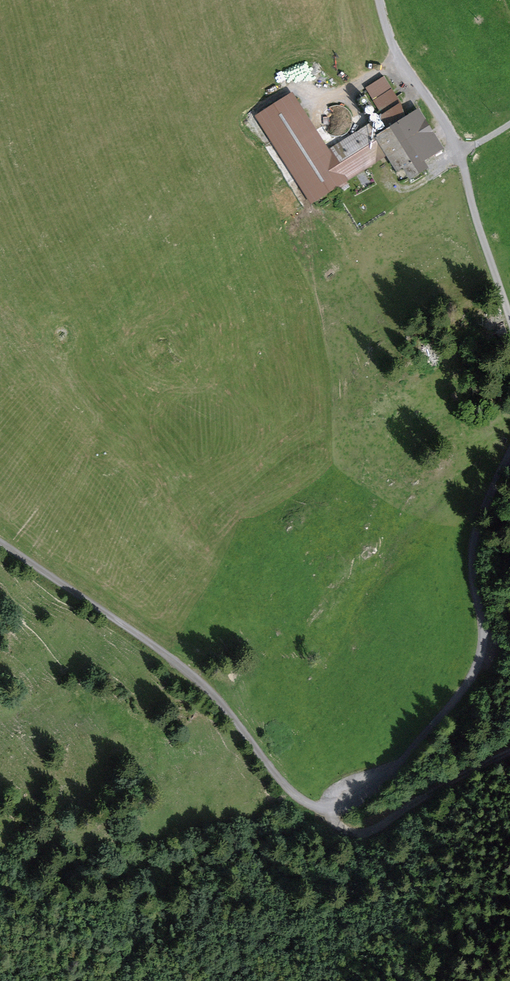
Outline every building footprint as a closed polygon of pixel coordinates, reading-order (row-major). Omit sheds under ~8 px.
[(384,76),(365,87),(373,100),(392,89),(384,76)] [(331,147),(292,92),(255,116),(312,204),(387,157),(367,124),(331,147)] [(361,102),(362,103),(364,103),(365,103),(367,102),(367,101),(368,99),(368,97),(367,96),(366,95),(365,94),(364,94),(362,94),(360,94),(359,95),(359,97),(358,98),(359,100),(359,101),(361,102)] [(366,111),(368,112),(369,112),(371,112),(372,111),(373,109),(374,108),(374,106),(373,105),(372,104),(371,103),(369,102),(368,103),(366,103),(365,104),(364,106),(364,107),(364,109),(365,110),(366,111)] [(418,110),(376,136),(406,184),(428,170),(422,160),(442,147),(418,110)] [(372,120),(374,120),(375,121),(377,120),(378,119),(379,118),(379,116),(379,115),(379,113),(378,112),(377,111),(375,111),(373,111),(372,112),(371,113),(370,114),(370,116),(370,117),(371,119),(372,120)] [(378,129),(379,130),(381,130),(382,129),(383,129),(384,127),(385,126),(385,124),(384,123),(383,122),(382,121),(380,120),(379,120),(377,121),(376,122),(376,124),(375,125),(376,127),(376,128),(378,129)]
